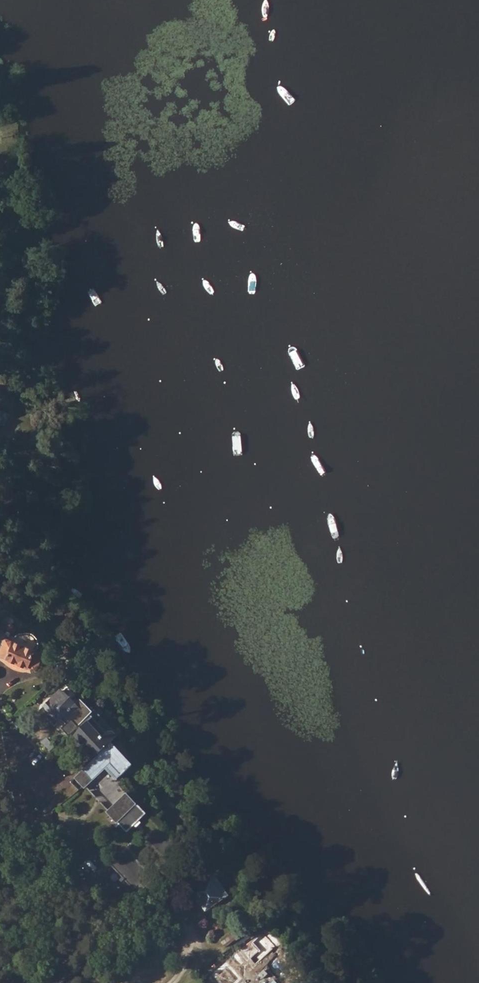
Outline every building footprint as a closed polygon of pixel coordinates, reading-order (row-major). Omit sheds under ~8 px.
[(6,640),(0,655),(0,659),(39,676),(47,657),(6,640)] [(82,729),(95,716),(84,705),(78,709),(68,699),(66,700),(63,697),(46,714),(60,728),(68,722),(72,727),(78,724),(82,729)] [(77,746),(95,765),(112,749),(119,743),(115,739),(109,738),(106,741),(95,730),(77,746)] [(83,776),(93,788),(111,770),(125,782),(134,773),(112,749),(95,765),(83,776)] [(120,825),(131,815),(122,805),(110,816),(120,825)] [(147,823),(138,813),(122,828),(130,837),(147,823)] [(156,880),(130,851),(112,866),(140,894),(156,880)] [(213,878),(207,878),(190,890),(205,913),(226,898),(213,878)] [(246,933),(240,923),(227,932),(233,941),(246,933)] [(254,965),(276,946),(262,930),(239,949),(254,965)]
